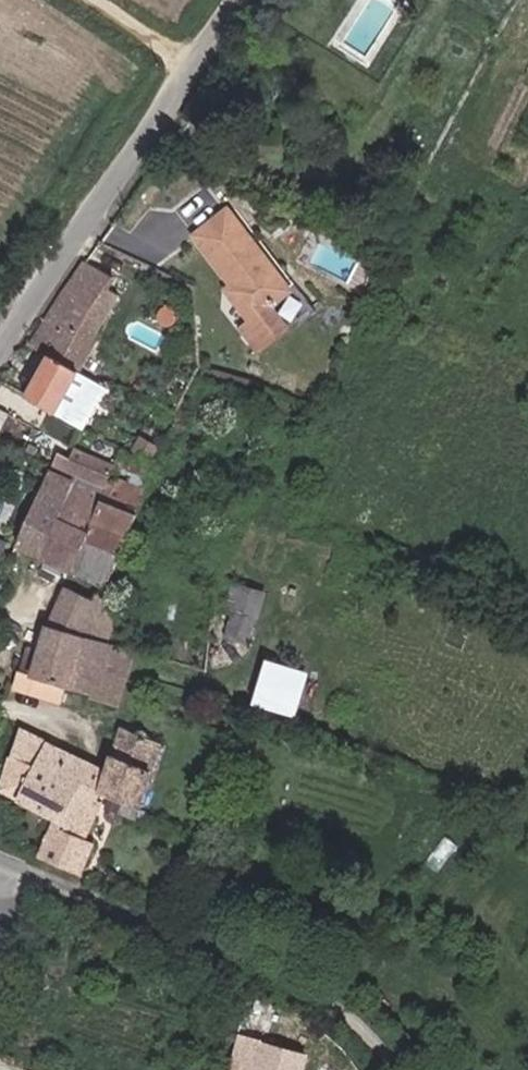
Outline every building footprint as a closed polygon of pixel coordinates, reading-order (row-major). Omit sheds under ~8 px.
[(289,285),(228,206),(192,234),(229,281),(237,291),(226,300),(241,320),(232,327),(249,349),(278,326),(262,306),(289,285)] [(36,346),(58,358),(83,372),(127,295),(116,289),(121,280),(85,259),(36,346)] [(235,291),(226,300),(237,291),(229,281),(235,291)] [(69,370),(44,356),(22,396),(81,429),(104,388),(69,370)] [(63,464),(49,459),(10,552),(35,563),(42,571),(98,593),(144,483),(68,452),(63,464)] [(271,593),(241,583),(225,633),(255,643),(271,593)] [(116,610),(63,587),(43,626),(42,632),(28,627),(9,692),(56,708),(63,688),(116,705),(132,651),(105,642),(116,610)] [(307,673),(264,660),(250,706),(292,719),(307,673)] [(118,767),(31,726),(2,789),(63,817),(44,857),(88,878),(105,843),(86,834),(106,791),(118,767)] [(106,791),(144,809),(173,747),(136,729),(118,767),(106,791)] [(239,1034),(228,1069),(304,1069),(308,1054),(239,1034)]
